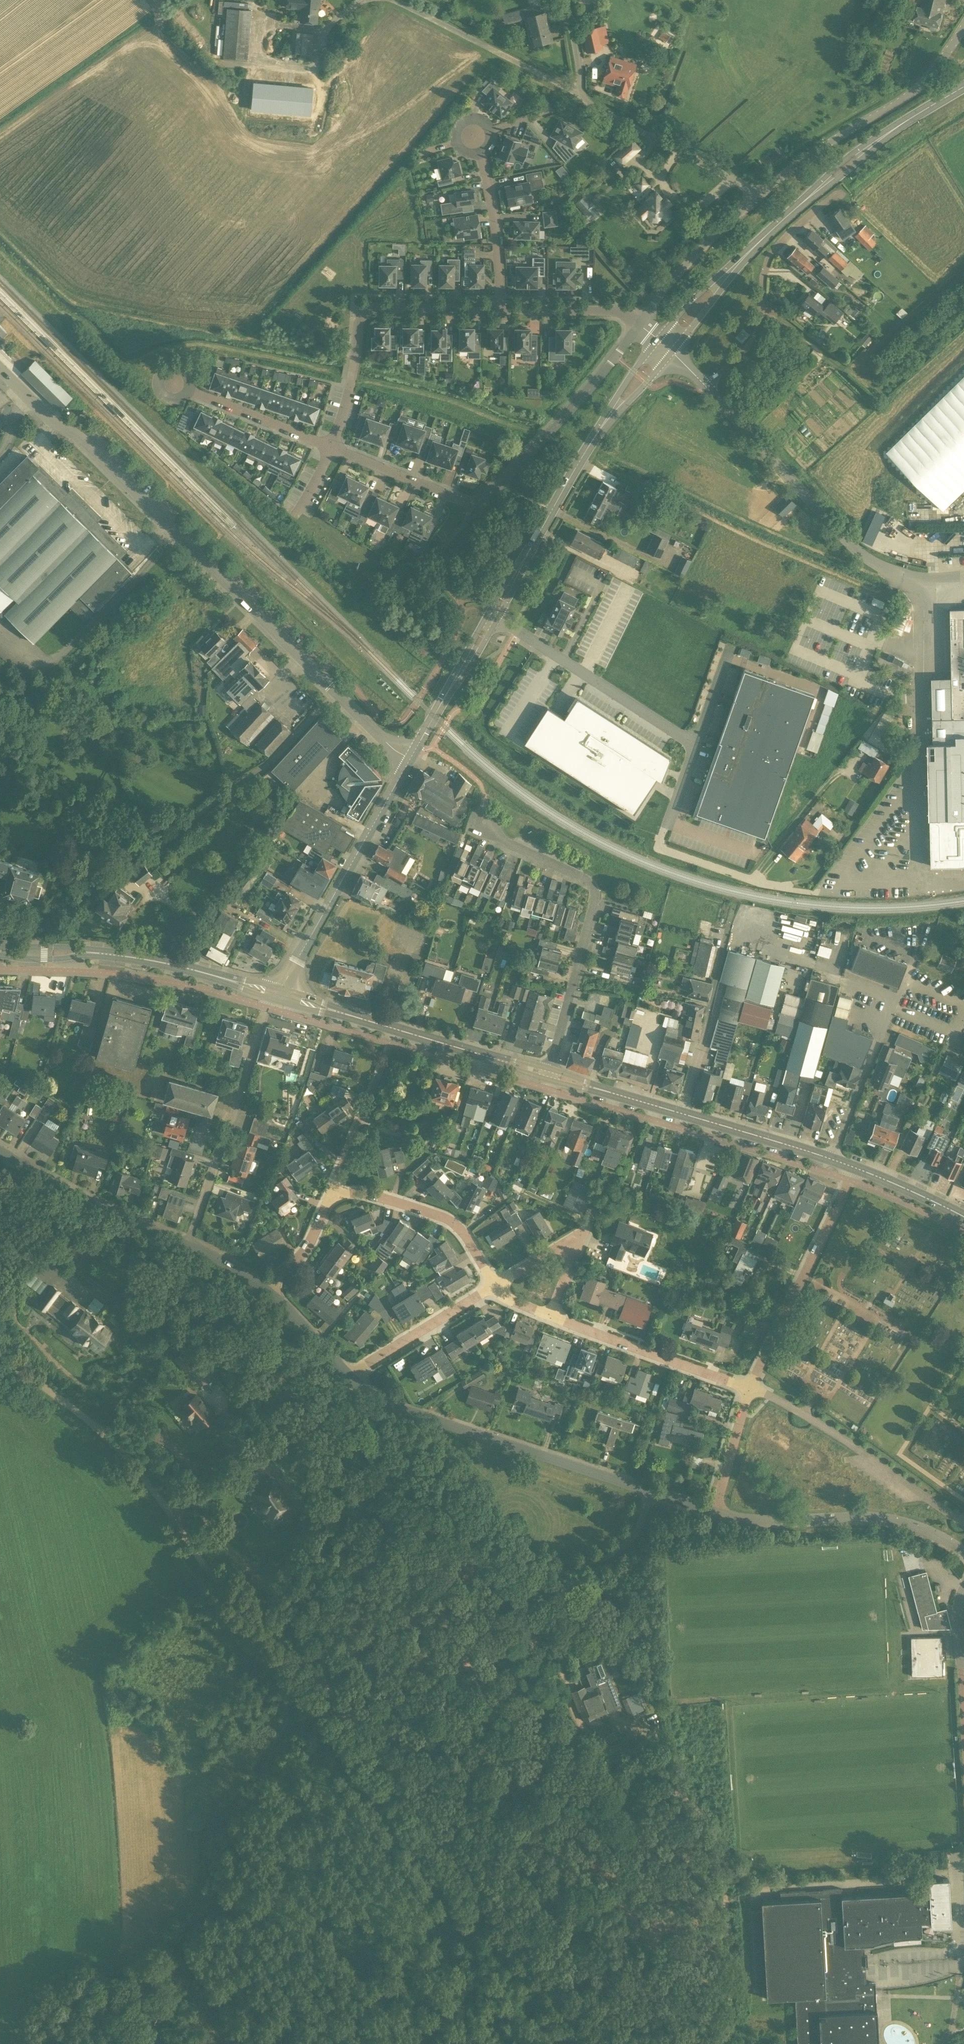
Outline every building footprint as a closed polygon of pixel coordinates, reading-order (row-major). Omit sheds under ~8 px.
[(286,8),(301,9),(300,22),(317,23),(318,7),(319,7),(320,0),(286,0),(286,8)] [(918,6),(914,21),(939,27),(942,13),(946,0),(922,0),(921,7),(918,6)] [(545,12),(540,13),(538,6),(523,9),(525,16),(525,17),(532,45),(552,40),(545,12)] [(223,57),(248,59),(252,10),(226,8),(223,57)] [(873,16),(888,20),(890,11),(875,8),(873,16)] [(603,49),(602,44),(609,42),(605,25),(581,31),(586,53),(603,49)] [(673,37),(663,31),(659,37),(668,43),(673,37)] [(299,60),(311,61),(313,34),(291,32),(290,53),(300,54),(299,60)] [(611,57),(603,80),(618,85),(616,94),(624,96),(627,88),(627,89),(635,65),(611,57)] [(485,87),(482,90),(487,95),(482,102),(489,108),(493,111),(501,117),(502,115),(504,116),(507,112),(506,111),(512,102),(497,91),(500,87),(491,80),(489,82),(486,79),(482,84),(485,87)] [(250,84),(248,110),(306,114),(308,88),(250,84)] [(560,120),(551,135),(558,139),(556,141),(563,149),(558,153),(565,162),(576,153),(572,149),(582,132),(560,120)] [(506,136),(498,157),(513,163),(514,158),(524,161),(528,149),(519,146),(520,141),(506,136)] [(621,166),(640,149),(632,140),(613,157),(621,166)] [(442,178),(437,180),(438,186),(453,182),(452,176),(461,174),(457,161),(453,162),(452,157),(438,161),(442,178)] [(562,165),(556,170),(564,179),(570,174),(562,165)] [(526,174),(527,182),(505,186),(509,206),(522,203),(523,206),(531,204),(530,201),(532,201),(530,189),(543,186),(542,178),(540,171),(526,174)] [(650,184),(642,175),(633,183),(641,192),(650,184)] [(456,201),(440,203),(442,214),(463,211),(462,205),(475,203),(474,200),(476,200),(475,192),(473,192),(473,190),(455,193),(456,201)] [(655,191),(635,211),(642,218),(647,214),(649,217),(652,220),(656,221),(659,218),(662,214),(666,219),(672,214),(667,208),(671,204),(664,196),(661,198),(655,191)] [(853,229),(848,223),(839,209),(827,217),(841,237),(853,229)] [(557,225),(556,210),(543,212),(544,227),(557,225)] [(478,215),(453,218),(456,237),(470,235),(470,238),(481,236),(478,215)] [(511,226),(511,232),(514,234),(513,238),(538,238),(539,221),(514,221),(514,225),(511,226)] [(876,242),(871,237),(874,233),(865,225),(854,236),(868,250),(876,242)] [(819,243),(819,242),(822,239),(812,231),(803,240),(809,245),(807,246),(812,250),(813,249),(822,258),(828,251),(831,254),(836,248),(825,237),(819,243)] [(814,266),(806,258),(807,258),(796,247),(787,257),(798,268),(799,267),(807,274),(814,266)] [(864,273),(837,249),(835,252),(834,252),(828,259),(841,270),(845,275),(851,269),(860,277),(864,273)] [(465,252),(465,259),(464,278),(470,278),(470,286),(473,286),(474,288),(479,288),(480,286),(483,286),(483,280),(484,280),(484,275),(483,275),(484,266),(474,266),(474,252),(465,252)] [(517,284),(517,287),(537,287),(537,275),(544,275),(544,257),(533,257),(532,267),(517,267),(517,275),(515,275),(515,284),(517,284)] [(380,265),(380,272),(376,272),(376,280),(380,280),(379,285),(395,285),(396,277),(403,277),(403,259),(388,259),(387,265),(380,265)] [(440,264),(439,286),(441,286),(441,287),(445,287),(446,286),(453,286),(454,271),(460,271),(460,259),(447,259),(447,265),(440,264)] [(412,263),(412,266),(410,268),(410,272),(412,274),(412,285),(417,286),(419,287),(423,287),(424,286),(426,286),(426,275),(432,275),(432,260),(420,260),(420,263),(412,263)] [(557,262),(557,273),(553,273),(553,283),(557,283),(557,288),(574,288),(574,283),(581,283),(582,273),(575,273),(575,262),(557,262)] [(839,280),(823,266),(816,275),(831,288),(839,280)] [(824,308),(820,305),(821,304),(809,294),(800,304),(812,314),(813,313),(821,320),(825,316),(834,324),(843,312),(830,301),(824,308)] [(849,315),(854,320),(861,312),(855,308),(849,315)] [(372,337),(372,348),(396,348),(396,335),(389,335),(389,327),(381,327),(381,325),(373,325),(373,331),(375,331),(375,337),(372,337)] [(403,327),(403,329),(401,330),(401,334),(403,336),(403,345),(412,345),(412,352),(424,352),(424,340),(418,340),(418,328),(411,327),(410,326),(406,326),(405,327),(403,327)] [(460,328),(460,349),(469,349),(469,357),(480,357),(480,343),(474,343),(474,328),(469,328),(468,327),(463,326),(462,328),(460,328)] [(488,328),(488,347),(495,347),(495,350),(502,350),(502,349),(508,349),(508,337),(502,337),(502,329),(496,329),(495,327),(491,327),(489,328),(488,328)] [(515,329),(515,351),(521,351),(523,353),(523,360),(536,360),(537,341),(530,341),(530,329),(529,329),(528,327),(523,327),(522,329),(515,329)] [(432,330),(432,336),(430,336),(430,344),(432,344),(432,351),(445,351),(445,358),(452,358),(452,339),(446,339),(446,328),(439,328),(439,330),(432,330)] [(549,359),(564,359),(564,351),(570,351),(570,350),(574,350),(574,342),(570,342),(570,329),(557,329),(557,339),(549,339),(549,359)] [(26,368),(21,373),(59,411),(73,397),(35,359),(26,368)] [(218,367),(214,377),(211,376),(208,384),(211,385),(210,389),(218,392),(219,390),(222,391),(228,373),(225,372),(226,370),(218,367)] [(228,373),(222,391),(221,393),(230,396),(230,394),(233,395),(240,376),(237,375),(237,374),(229,371),(228,373)] [(240,376),(233,395),(233,397),(241,399),(242,398),(245,399),(251,383),(252,381),(248,379),(249,378),(240,375),(240,376)] [(887,450),(944,509),(963,490),(963,378),(887,450)] [(251,383),(245,399),(244,401),(252,403),(253,402),(256,403),(261,388),(258,387),(259,385),(251,383)] [(262,386),(261,388),(256,403),(255,404),(264,407),(264,406),(267,407),(272,392),(269,391),(270,389),(262,386)] [(273,390),(272,392),(267,407),(267,408),(275,411),(276,409),(279,410),(284,396),(281,395),(281,393),(273,390)] [(284,396),(279,410),(278,412),(287,415),(287,413),(290,414),(295,400),(292,399),(293,397),(284,394),(284,396)] [(296,398),(295,400),(290,414),(290,416),(298,419),(299,417),(302,418),(306,404),(303,403),(304,401),(296,398)] [(306,404),(302,418),(304,419),(304,421),(313,424),(314,420),(317,421),(320,413),(317,412),(320,402),(312,399),(311,401),(308,400),(306,404)] [(204,435),(212,417),(210,416),(210,414),(202,410),(200,414),(198,413),(195,420),(197,421),(192,431),(200,435),(201,433),(204,435)] [(372,441),(379,422),(367,418),(368,415),(361,412),(358,424),(364,426),(362,434),(361,433),(359,438),(369,441),(369,440),(372,441)] [(212,417),(204,435),(203,436),(211,440),(212,438),(215,440),(223,422),(220,421),(221,419),(213,415),(212,417)] [(396,424),(395,431),(400,432),(396,443),(400,444),(400,446),(403,448),(406,450),(414,426),(405,423),(406,420),(398,417),(396,424)] [(223,422),(215,440),(214,441),(222,445),(223,443),(226,445),(227,443),(234,427),(231,426),(232,424),(224,421),(223,422)] [(389,425),(379,422),(372,441),(374,442),(374,443),(380,445),(381,444),(383,445),(387,434),(393,436),(395,431),(396,424),(390,422),(389,425)] [(414,426),(406,450),(410,451),(414,451),(414,449),(418,451),(421,441),(427,443),(431,432),(432,428),(425,425),(423,429),(414,426)] [(234,427),(227,443),(235,446),(235,445),(238,446),(245,433),(242,431),(243,430),(235,426),(234,427)] [(464,428),(461,439),(466,441),(470,430),(464,428)] [(246,431),(245,433),(238,446),(237,448),(246,452),(246,450),(249,451),(256,438),(253,436),(254,435),(246,431)] [(431,432),(427,443),(432,445),(430,450),(427,459),(433,461),(432,463),(438,465),(445,444),(439,442),(441,436),(431,432)] [(256,436),(256,438),(249,451),(247,457),(255,461),(255,459),(258,460),(267,443),(264,442),(265,440),(256,436)] [(452,447),(445,444),(438,465),(445,467),(445,466),(451,468),(456,453),(462,455),(466,441),(461,439),(459,444),(453,442),(452,447)] [(267,443),(258,460),(257,462),(265,466),(266,464),(270,466),(271,464),(277,448),(275,447),(275,445),(267,441),(267,443)] [(277,448),(271,464),(278,467),(279,466),(282,467),(288,453),(285,452),(286,450),(278,446),(277,448)] [(465,472),(478,477),(481,470),(486,471),(489,462),(484,460),(485,458),(472,454),(473,449),(467,447),(462,461),(468,464),(465,472)] [(288,453),(282,467),(280,471),(283,473),(282,474),(290,478),(295,468),(297,469),(300,462),(298,461),(300,457),(292,453),(292,455),(288,453)] [(232,460),(226,455),(224,459),(229,463),(232,460)] [(49,478),(27,456),(0,483),(0,504),(12,516),(49,478)] [(242,467),(236,463),(233,466),(239,471),(242,467)] [(252,475),(246,470),(243,474),(249,479),(252,475)] [(349,499),(359,481),(355,480),(355,478),(347,474),(345,478),(345,479),(342,487),(334,483),(328,496),(336,500),(339,494),(349,499)] [(0,504),(0,611),(2,611),(4,613),(34,643),(70,607),(80,616),(90,606),(94,611),(132,573),(117,558),(124,551),(94,522),(98,517),(72,492),(68,496),(49,478),(12,516),(0,504)] [(261,482),(255,478),(253,482),(259,486),(261,482)] [(359,480),(359,481),(349,499),(355,502),(353,508),(363,512),(365,508),(369,500),(372,494),(366,492),(369,486),(366,485),(366,483),(359,480)] [(617,489),(615,488),(615,487),(603,481),(595,496),(626,512),(626,511),(622,509),(625,504),(619,501),(619,502),(609,498),(612,494),(614,495),(617,489)] [(268,494),(271,490),(265,486),(263,489),(268,494)] [(271,490),(268,494),(274,498),(277,494),(271,490)] [(363,512),(360,518),(358,522),(363,525),(365,521),(366,521),(368,516),(379,520),(386,501),(386,498),(380,496),(379,497),(377,496),(373,504),(370,502),(367,509),(365,508),(363,512)] [(587,511),(588,511),(584,518),(596,524),(599,525),(606,512),(603,510),(605,506),(614,511),(613,513),(623,517),(626,512),(595,496),(587,511)] [(782,509),(786,514),(796,505),(792,500),(782,509)] [(386,501),(379,520),(375,528),(391,535),(393,529),(397,522),(392,520),(398,506),(396,505),(396,503),(391,501),(389,502),(386,501)] [(638,516),(642,509),(632,504),(628,511),(638,516)] [(400,516),(397,522),(393,529),(399,532),(404,532),(407,526),(413,529),(421,511),(419,510),(420,508),(414,505),(413,507),(411,506),(405,519),(400,516)] [(424,512),(421,511),(413,529),(419,532),(416,538),(420,542),(426,545),(431,534),(425,531),(433,514),(424,510),(424,512)] [(874,544),(886,515),(877,510),(864,540),(874,544)] [(671,539),(673,534),(663,529),(661,534),(671,539)] [(583,550),(590,536),(577,530),(570,544),(583,550)] [(645,551),(660,558),(668,540),(654,533),(645,551)] [(602,542),(590,536),(583,550),(595,556),(602,542)] [(612,556),(633,567),(638,558),(616,547),(612,556)] [(645,560),(640,571),(646,574),(651,563),(645,560)] [(683,578),(688,566),(679,561),(674,574),(683,578)] [(652,564),(647,574),(652,577),(657,566),(652,564)] [(543,624),(553,629),(552,630),(561,634),(566,625),(568,626),(573,616),(571,615),(575,606),(574,605),(577,598),(564,591),(560,598),(558,597),(549,617),(547,616),(543,624)] [(952,607),(953,639),(954,676),(931,675),(934,742),(928,742),(930,769),(934,867),(963,867),(963,607),(952,607)] [(221,659),(212,667),(213,667),(212,668),(223,679),(230,672),(235,677),(224,687),(241,704),(258,687),(258,688),(268,679),(249,660),(250,660),(245,655),(257,644),(245,631),(243,629),(234,638),(238,642),(221,659)] [(212,667),(221,659),(216,653),(221,648),(220,646),(225,641),(216,632),(212,636),(209,633),(203,639),(206,642),(201,647),(211,657),(207,662),(212,667)] [(893,660),(905,665),(907,660),(895,655),(893,660)] [(720,743),(696,813),(764,837),(814,695),(744,670),(718,742),(720,743)] [(675,776),(682,753),(578,687),(562,720),(539,705),(514,750),(640,828),(666,772),(675,776)] [(829,688),(816,730),(825,733),(838,691),(829,688)] [(271,713),(258,701),(243,717),(230,730),(243,742),(248,737),(271,713)] [(886,711),(879,721),(885,725),(892,715),(886,711)] [(320,717),(271,770),(293,790),(342,738),(320,717)] [(281,722),(278,719),(255,744),(268,756),(291,732),(289,729),(282,722),(281,722)] [(813,730),(807,748),(818,752),(824,733),(813,730)] [(859,749),(873,754),(876,746),(862,741),(859,749)] [(347,799),(352,802),(346,811),(358,818),(381,779),(381,777),(381,775),(379,773),(347,744),(338,754),(346,761),(343,766),(340,771),(339,777),(339,783),(341,789),(343,794),(347,799)] [(440,781),(429,801),(428,802),(425,807),(455,825),(467,806),(465,806),(470,798),(465,795),(471,784),(459,772),(455,767),(434,757),(428,769),(453,781),(452,782),(448,780),(445,784),(440,781)] [(859,770),(879,782),(888,765),(874,757),(870,764),(868,763),(867,765),(863,763),(859,770)] [(408,789),(409,789),(404,796),(417,804),(418,803),(422,805),(425,799),(429,801),(440,781),(420,769),(408,789)] [(850,798),(844,810),(852,815),(859,803),(850,798)] [(299,799),(280,826),(276,833),(282,837),(286,829),(314,846),(325,852),(330,843),(344,851),(353,835),(340,827),(342,824),(299,799)] [(460,833),(416,812),(412,822),(423,828),(421,833),(445,844),(447,839),(457,844),(460,833)] [(806,819),(801,825),(800,824),(781,848),(788,854),(812,824),(806,819)] [(819,830),(812,824),(788,854),(795,860),(799,855),(803,858),(811,849),(807,845),(815,836),(814,836),(819,830)] [(267,843),(261,852),(267,855),(272,846),(267,843)] [(469,862),(460,883),(469,888),(471,885),(479,866),(475,865),(476,862),(479,855),(480,855),(484,846),(478,843),(469,862)] [(373,854),(373,855),(372,857),(389,866),(384,875),(401,884),(406,875),(400,872),(410,855),(396,846),(393,851),(388,848),(386,850),(379,845),(378,846),(377,846),(376,848),(376,850),(375,851),(374,852),(373,854)] [(325,852),(314,846),(309,854),(316,859),(314,861),(318,864),(315,870),(328,878),(336,864),(329,861),(332,856),(325,852)] [(460,857),(452,874),(451,876),(452,880),(460,883),(469,862),(465,860),(467,858),(466,857),(469,850),(464,848),(460,857)] [(267,855),(261,852),(254,862),(266,870),(269,864),(263,861),(267,855)] [(479,866),(471,885),(481,890),(489,872),(484,870),(489,858),(484,856),(479,866)] [(11,866),(12,863),(0,860),(0,874),(8,876),(3,893),(31,901),(33,895),(39,897),(42,885),(36,883),(39,873),(11,866)] [(499,876),(491,894),(501,899),(509,881),(504,879),(511,862),(506,860),(499,876)] [(489,872),(481,890),(491,894),(499,876),(494,874),(498,865),(493,862),(489,872)] [(139,885),(152,875),(144,865),(131,875),(139,885)] [(250,865),(239,882),(249,888),(261,873),(250,865)] [(328,878),(315,870),(313,873),(300,865),(296,872),(307,879),(308,876),(317,882),(316,884),(322,888),(328,878)] [(441,870),(438,879),(445,881),(448,872),(441,870)] [(263,877),(273,883),(276,878),(267,872),(263,877)] [(307,879),(296,872),(291,881),(317,896),(322,888),(316,884),(317,882),(308,876),(307,879)] [(395,882),(384,876),(377,873),(373,881),(388,888),(409,899),(413,890),(401,884),(401,885),(395,882)] [(519,874),(517,884),(516,884),(511,903),(522,905),(527,887),(522,886),(525,875),(519,874)] [(361,875),(356,883),(383,897),(388,888),(373,881),(361,875)] [(546,898),(541,915),(552,918),(557,901),(552,900),(554,890),(555,890),(558,880),(552,878),(546,898)] [(249,888),(239,882),(228,897),(238,904),(249,888)] [(527,887),(522,905),(521,909),(531,912),(536,895),(531,894),(533,884),(528,882),(527,887)] [(383,897),(356,883),(352,892),(363,898),(360,903),(376,907),(396,913),(397,910),(380,902),(383,897)] [(557,901),(552,918),(551,921),(561,924),(567,905),(562,904),(564,894),(565,895),(568,884),(562,883),(557,901)] [(109,889),(104,897),(96,909),(102,913),(102,915),(112,922),(113,921),(119,925),(127,915),(124,912),(132,902),(135,897),(118,885),(113,892),(109,889)] [(536,895),(531,912),(541,915),(546,898),(541,897),(544,887),(538,885),(536,895)] [(286,892),(284,895),(278,892),(275,896),(279,899),(277,902),(294,912),(301,900),(286,892)] [(445,894),(443,900),(462,906),(464,900),(445,894)] [(277,902),(276,905),(272,902),(268,907),(274,911),(273,914),(287,923),(291,917),(294,912),(277,902)] [(567,905),(561,924),(567,926),(564,938),(574,941),(576,934),(574,933),(578,922),(578,917),(575,916),(578,909),(567,905)] [(256,913),(267,921),(271,915),(259,907),(256,913)] [(638,922),(639,915),(613,907),(609,919),(617,922),(619,923),(618,927),(618,928),(635,932),(642,934),(644,924),(637,922),(638,922)] [(229,951),(226,949),(242,921),(218,908),(190,946),(195,949),(206,935),(214,940),(213,942),(209,940),(203,953),(222,964),(229,951)] [(411,915),(419,919),(422,912),(414,909),(411,915)] [(618,928),(618,927),(608,925),(606,930),(614,932),(614,933),(616,933),(615,938),(637,944),(632,943),(635,932),(618,928)] [(275,936),(263,929),(259,936),(271,943),(275,936)] [(247,945),(251,938),(245,935),(241,942),(247,945)] [(615,938),(609,936),(607,941),(615,944),(614,944),(617,945),(616,949),(634,955),(637,944),(615,938)] [(535,948),(534,954),(559,961),(561,950),(555,949),(557,943),(540,938),(537,948),(535,948)] [(265,960),(272,948),(257,939),(249,951),(265,960)] [(692,972),(708,976),(715,945),(711,944),(700,942),(699,942),(692,972)] [(497,955),(506,958),(509,947),(500,944),(497,955)] [(820,944),(818,954),(830,957),(832,947),(820,944)] [(616,949),(604,946),(602,951),(612,954),(612,955),(614,956),(613,960),(632,965),(634,955),(616,949)] [(907,964),(859,946),(851,969),(898,987),(907,964)] [(377,957),(387,960),(389,953),(379,950),(377,957)] [(719,981),(727,983),(710,1047),(717,1049),(714,1061),(726,1064),(738,1021),(744,1000),(756,958),(728,950),(719,981)] [(559,961),(534,954),(533,954),(535,955),(531,971),(548,976),(549,970),(555,972),(559,961)] [(956,960),(942,954),(937,966),(951,972),(956,974),(958,971),(962,973),(963,968),(963,963),(956,960)] [(485,956),(481,969),(489,971),(492,958),(485,956)] [(773,1004),(784,966),(756,958),(745,997),(773,1004)] [(632,965),(613,960),(610,971),(615,972),(614,978),(623,981),(623,983),(631,985),(631,983),(634,972),(630,970),(632,965)] [(335,961),(331,973),(324,971),(321,983),(328,985),(328,986),(340,989),(340,992),(347,994),(348,991),(366,996),(369,988),(376,990),(380,988),(387,965),(376,962),(376,963),(372,962),(367,965),(366,970),(335,961)] [(450,982),(449,982),(453,971),(426,962),(422,974),(436,978),(432,992),(446,996),(450,982)] [(450,982),(446,996),(460,1001),(464,987),(476,991),(480,979),(462,973),(458,984),(450,982)] [(711,984),(690,978),(683,977),(680,988),(687,990),(686,996),(707,1001),(711,984)] [(785,1068),(777,1099),(776,1099),(774,1108),(792,1113),(795,1104),(793,1103),(800,1079),(813,1082),(815,1077),(813,1076),(827,1027),(826,1027),(833,1004),(838,985),(810,977),(798,1019),(785,1068)] [(32,995),(33,996),(31,1011),(43,1012),(42,1019),(54,1021),(55,1013),(53,1013),(54,1005),(58,1005),(59,999),(55,998),(55,997),(39,995),(40,984),(33,983),(32,995)] [(529,989),(518,985),(515,998),(525,1001),(529,989)] [(1,1013),(0,1015),(0,1017),(13,1020),(9,1036),(16,1038),(21,1017),(24,1008),(23,1008),(24,1003),(17,1003),(21,988),(12,988),(12,986),(6,986),(6,993),(1,1013)] [(529,990),(519,1026),(514,1043),(540,1051),(545,1034),(546,1029),(541,1027),(542,1021),(540,1021),(544,1007),(550,1009),(554,997),(547,995),(546,995),(529,990)] [(776,1033),(793,1036),(802,996),(785,992),(776,1033)] [(482,995),(479,1007),(473,1025),(487,1029),(492,1012),(486,1011),(490,998),(482,995)] [(72,998),(67,1015),(90,1021),(95,1001),(88,999),(87,1002),(72,998)] [(149,1008),(114,998),(97,1056),(132,1066),(149,1008)] [(620,999),(616,1014),(625,1016),(623,1023),(630,1025),(632,1018),(633,1018),(636,1008),(628,1006),(630,1002),(620,999)] [(167,1000),(162,1016),(159,1028),(181,1035),(182,1033),(193,1036),(197,1020),(193,1019),(196,1009),(167,1000)] [(744,1000),(738,1021),(766,1028),(771,1008),(744,1000)] [(492,1012),(487,1029),(490,1030),(490,1031),(491,1033),(496,1034),(498,1034),(498,1032),(500,1032),(505,1016),(508,1005),(500,1002),(497,1014),(492,1012)] [(704,1006),(690,1003),(684,1002),(681,1017),(700,1022),(704,1006)] [(635,1014),(648,1018),(650,1010),(637,1006),(635,1014)] [(872,1038),(855,1032),(845,1028),(847,1019),(832,1015),(822,1054),(843,1061),(839,1073),(829,1070),(824,1084),(834,1087),(836,1081),(854,1088),(858,1075),(858,1074),(861,1068),(858,1067),(860,1060),(863,1061),(872,1038)] [(217,1035),(218,1035),(215,1044),(232,1049),(229,1064),(239,1067),(243,1050),(239,1046),(240,1042),(241,1042),(246,1023),(223,1016),(217,1035)] [(700,1022),(681,1017),(680,1020),(665,1016),(662,1025),(667,1027),(675,1029),(674,1036),(685,1039),(686,1035),(697,1037),(700,1022)] [(573,1042),(570,1050),(566,1065),(589,1073),(594,1057),(591,1056),(599,1031),(599,1030),(601,1023),(586,1018),(583,1025),(577,1043),(573,1042)] [(90,1048),(96,1027),(83,1024),(78,1044),(90,1048)] [(664,1034),(665,1034),(658,1057),(666,1059),(674,1061),(678,1062),(685,1039),(674,1036),(675,1029),(667,1027),(664,1034)] [(267,1029),(258,1060),(268,1063),(271,1053),(289,1058),(293,1043),(286,1041),(288,1035),(267,1029)] [(919,1041),(900,1033),(898,1040),(907,1044),(909,1039),(918,1043),(919,1041)] [(878,1057),(879,1058),(871,1079),(875,1081),(873,1085),(882,1088),(884,1084),(888,1086),(894,1069),(904,1073),(910,1058),(900,1054),(896,1064),(889,1062),(895,1048),(883,1043),(878,1057)] [(604,1047),(602,1055),(597,1071),(616,1076),(617,1074),(621,1060),(623,1052),(604,1047)] [(335,1048),(332,1058),(324,1055),(319,1073),(331,1076),(334,1065),(348,1068),(352,1054),(335,1048)] [(622,1061),(621,1060),(617,1074),(648,1083),(652,1069),(645,1067),(648,1055),(625,1048),(622,1061)] [(938,1072),(955,1081),(963,1063),(947,1055),(938,1072)] [(666,1059),(664,1067),(659,1086),(671,1090),(672,1091),(674,1092),(676,1091),(678,1091),(683,1072),(672,1069),(674,1061),(666,1059)] [(952,1100),(960,1103),(963,1092),(963,1067),(952,1100)] [(717,1068),(715,1074),(703,1071),(699,1085),(697,1085),(694,1096),(710,1100),(713,1088),(712,1088),(714,1083),(720,1084),(721,1080),(726,1082),(728,1077),(722,1076),(724,1070),(717,1068)] [(462,1094),(455,1092),(457,1084),(436,1077),(430,1097),(434,1098),(435,1100),(438,1101),(440,1100),(452,1103),(456,1104),(454,1110),(457,1111),(462,1094)] [(15,1082),(20,1085),(18,1089),(25,1094),(30,1085),(17,1078),(15,1082)] [(164,1100),(211,1114),(217,1093),(170,1080),(164,1100)] [(745,1081),(743,1087),(727,1082),(721,1104),(737,1108),(742,1092),(749,1094),(752,1083),(745,1081)] [(813,1083),(809,1100),(803,1119),(804,1119),(803,1123),(818,1127),(824,1104),(823,1104),(828,1087),(813,1083)] [(12,1089),(6,1085),(0,1094),(0,1096),(5,1099),(12,1089)] [(342,1099),(345,1089),(332,1085),(329,1094),(342,1099)] [(471,1087),(466,1101),(463,1114),(464,1114),(461,1125),(468,1127),(471,1117),(483,1120),(486,1107),(487,1107),(491,1093),(471,1087)] [(506,1089),(504,1090),(503,1089),(490,1118),(498,1122),(511,1093),(508,1092),(508,1090),(506,1089)] [(753,1089),(750,1101),(746,1114),(764,1119),(767,1106),(761,1104),(765,1092),(753,1089)] [(513,1094),(511,1093),(498,1122),(506,1125),(518,1096),(517,1095),(516,1094),(514,1093),(513,1094)] [(894,1106),(880,1142),(883,1144),(882,1147),(891,1150),(892,1147),(898,1131),(893,1129),(898,1118),(897,1118),(903,1103),(914,1107),(916,1100),(905,1096),(905,1095),(900,1093),(894,1106)] [(18,1106),(22,1099),(17,1095),(12,1103),(18,1106)] [(345,1096),(338,1101),(326,1110),(334,1123),(347,1114),(344,1110),(352,1105),(345,1096)] [(28,1102),(22,1099),(18,1106),(23,1109),(28,1102)] [(525,1133),(526,1130),(530,1132),(541,1106),(526,1099),(515,1125),(522,1128),(520,1131),(525,1133)] [(56,1107),(67,1113),(69,1109),(58,1103),(56,1107)] [(874,1122),(868,1138),(867,1141),(875,1144),(876,1141),(880,1142),(894,1106),(886,1103),(882,1112),(883,1112),(879,1124),(874,1122)] [(14,1111),(3,1104),(0,1109),(0,1124),(5,1127),(14,1111)] [(35,1117),(41,1107),(36,1104),(29,1114),(35,1117)] [(539,1136),(540,1136),(539,1140),(540,1143),(543,1144),(545,1138),(551,1121),(554,1122),(557,1112),(556,1112),(557,1110),(557,1108),(552,1106),(550,1108),(550,1109),(549,1109),(545,1118),(546,1119),(539,1136)] [(48,1111),(41,1107),(35,1117),(42,1122),(48,1111)] [(313,1120),(308,1124),(301,1128),(307,1136),(319,1128),(322,1131),(334,1123),(326,1110),(313,1119),(313,1120)] [(14,1111),(5,1127),(16,1134),(26,1118),(14,1111)] [(187,1128),(190,1117),(170,1112),(167,1122),(166,1122),(163,1133),(182,1139),(185,1128),(187,1128)] [(545,1138),(546,1139),(542,1150),(551,1153),(562,1125),(563,1125),(566,1116),(565,1115),(564,1114),(563,1112),(561,1112),(559,1113),(557,1112),(554,1122),(551,1121),(545,1138)] [(254,1117),(249,1131),(264,1136),(269,1122),(254,1117)] [(924,1117),(916,1132),(909,1129),(900,1148),(916,1155),(925,1137),(927,1138),(934,1122),(924,1117)] [(588,1144),(584,1142),(587,1134),(588,1134),(591,1125),(574,1118),(570,1127),(572,1128),(566,1144),(578,1149),(572,1163),(578,1166),(588,1144)] [(46,1124),(56,1129),(58,1125),(48,1120),(46,1124)] [(44,1124),(41,1128),(32,1144),(50,1155),(58,1141),(53,1137),(56,1131),(44,1124)] [(930,1147),(930,1148),(924,1159),(930,1161),(929,1164),(935,1166),(941,1154),(949,1137),(941,1133),(944,1127),(936,1124),(926,1146),(930,1147)] [(608,1125),(606,1133),(597,1130),(594,1140),(607,1145),(601,1163),(608,1165),(620,1130),(608,1125)] [(850,1128),(846,1142),(853,1144),(856,1130),(850,1128)] [(620,1130),(608,1165),(615,1168),(621,1149),(626,1151),(627,1150),(629,1149),(631,1146),(629,1144),(633,1134),(620,1130)] [(249,1131),(245,1142),(240,1140),(235,1153),(252,1158),(256,1145),(257,1146),(258,1142),(268,1145),(269,1144),(271,1138),(264,1136),(249,1131)] [(287,1164),(283,1167),(287,1174),(292,1171),(298,1179),(307,1173),(305,1171),(317,1162),(309,1151),(314,1148),(306,1136),(305,1137),(302,1133),(297,1137),(300,1141),(297,1143),(304,1153),(296,1159),(295,1158),(287,1164)] [(178,1146),(180,1140),(170,1138),(169,1144),(178,1146)] [(534,1153),(538,1141),(532,1139),(530,1146),(529,1145),(527,1150),(534,1153)] [(522,1142),(516,1156),(522,1158),(528,1145),(522,1142)] [(94,1152),(86,1150),(87,1147),(75,1144),(70,1159),(76,1161),(73,1169),(94,1176),(97,1165),(105,1168),(109,1152),(96,1148),(94,1152)] [(168,1148),(156,1144),(154,1150),(156,1151),(154,1157),(165,1160),(168,1148)] [(653,1164),(657,1150),(644,1146),(639,1164),(652,1167),(653,1164)] [(658,1146),(657,1150),(653,1164),(666,1167),(666,1166),(673,1168),(678,1154),(670,1151),(671,1150),(658,1146)] [(170,1154),(171,1154),(167,1166),(173,1168),(169,1180),(185,1186),(193,1162),(182,1158),(184,1151),(172,1147),(170,1154)] [(954,1160),(947,1157),(941,1171),(954,1177),(960,1163),(959,1162),(963,1153),(963,1149),(960,1147),(954,1160)] [(395,1157),(391,1158),(389,1148),(374,1151),(379,1177),(394,1173),(392,1162),(396,1161),(396,1162),(404,1161),(402,1149),(394,1151),(395,1157)] [(679,1148),(678,1154),(673,1168),(668,1187),(681,1191),(693,1152),(679,1148)] [(740,1152),(731,1174),(749,1181),(758,1159),(740,1152)] [(252,1158),(235,1153),(231,1166),(237,1168),(235,1173),(247,1176),(248,1171),(255,1174),(259,1160),(252,1158)] [(484,1158),(474,1154),(471,1162),(481,1166),(484,1158)] [(449,1157),(445,1165),(463,1172),(467,1164),(449,1157)] [(762,1161),(756,1176),(754,1182),(758,1184),(757,1187),(755,1186),(752,1193),(761,1197),(763,1193),(758,1191),(761,1184),(764,1185),(772,1165),(762,1161)] [(444,1183),(439,1177),(434,1172),(435,1171),(428,1164),(419,1173),(431,1185),(428,1188),(438,1199),(442,1195),(447,1200),(454,1193),(450,1188),(454,1184),(449,1179),(444,1183)] [(781,1168),(772,1165),(764,1185),(761,1184),(758,1191),(763,1193),(761,1197),(764,1198),(768,1187),(772,1189),(775,1183),(781,1168)] [(723,1184),(729,1170),(722,1167),(714,1186),(724,1190),(726,1186),(723,1184)] [(141,1178),(129,1174),(115,1170),(109,1189),(123,1193),(124,1190),(136,1193),(141,1178)] [(787,1193),(795,1174),(785,1170),(775,1192),(776,1193),(774,1197),(782,1201),(785,1192),(787,1193)] [(229,1174),(226,1181),(244,1187),(247,1180),(229,1174)] [(493,1191),(499,1179),(487,1174),(481,1185),(493,1191)] [(802,1178),(795,1174),(787,1193),(785,1192),(782,1201),(777,1211),(781,1213),(785,1202),(789,1204),(791,1200),(792,1200),(802,1178)] [(276,1183),(282,1192),(272,1200),(282,1213),(289,1208),(289,1207),(295,1202),(288,1192),(294,1187),(286,1176),(276,1183)] [(799,1197),(794,1206),(772,1254),(799,1266),(821,1219),(811,1214),(804,1211),(808,1201),(815,1205),(824,1184),(808,1176),(798,1197),(799,1197)] [(584,1212),(592,1196),(585,1193),(588,1185),(574,1179),(564,1203),(584,1212)] [(478,1204),(486,1189),(470,1181),(459,1204),(471,1211),(475,1203),(478,1204)] [(529,1181),(526,1189),(535,1192),(538,1185),(529,1181)] [(517,1198),(522,1187),(513,1182),(508,1194),(517,1198)] [(550,1199),(554,1191),(542,1184),(538,1194),(550,1199)] [(185,1198),(170,1194),(172,1189),(162,1186),(159,1196),(168,1199),(162,1216),(178,1222),(185,1198)] [(243,1211),(243,1208),(250,1211),(253,1201),(228,1193),(226,1199),(225,1198),(223,1199),(222,1201),(220,1200),(216,1213),(233,1219),(235,1213),(238,1214),(241,1213),(243,1211)] [(686,1197),(686,1200),(666,1194),(663,1205),(682,1210),(682,1213),(703,1219),(708,1202),(693,1198),(693,1199),(686,1197)] [(752,1207),(756,1198),(752,1195),(747,1205),(752,1207)] [(764,1201),(756,1198),(752,1207),(760,1211),(764,1201)] [(517,1207),(513,1200),(506,1205),(510,1211),(517,1207)] [(597,1208),(588,1204),(583,1216),(593,1220),(594,1218),(602,1222),(605,1213),(597,1210),(597,1208)] [(505,1218),(508,1223),(489,1234),(497,1247),(516,1235),(512,1228),(517,1226),(511,1215),(506,1206),(500,1210),(505,1218)] [(274,1212),(264,1207),(262,1214),(267,1216),(274,1227),(281,1224),(274,1212)] [(375,1222),(374,1223),(369,1211),(359,1216),(358,1212),(346,1217),(350,1226),(354,1224),(356,1231),(369,1226),(373,1234),(380,1230),(384,1233),(385,1231),(387,1232),(391,1221),(384,1218),(383,1222),(376,1225),(375,1222)] [(516,1211),(511,1215),(517,1226),(523,1222),(516,1211)] [(538,1212),(526,1219),(538,1239),(550,1231),(538,1212)] [(387,1232),(390,1234),(382,1245),(379,1243),(375,1250),(385,1256),(389,1250),(391,1251),(393,1248),(403,1254),(410,1244),(417,1232),(416,1233),(408,1227),(408,1226),(399,1220),(399,1221),(391,1217),(391,1221),(387,1232)] [(729,1233),(740,1238),(747,1223),(735,1218),(729,1233)] [(611,1243),(612,1243),(608,1255),(621,1260),(626,1248),(643,1255),(652,1234),(619,1222),(611,1243)] [(269,1255),(269,1254),(286,1243),(276,1228),(252,1244),(261,1258),(263,1257),(264,1258),(269,1255)] [(757,1229),(751,1242),(760,1246),(766,1233),(757,1229)] [(410,1244),(403,1254),(404,1255),(401,1259),(410,1265),(412,1261),(417,1264),(421,1259),(422,1261),(429,1251),(424,1248),(429,1240),(417,1232),(410,1244)] [(749,1244),(732,1235),(729,1242),(746,1251),(749,1244)] [(778,1241),(766,1235),(761,1246),(773,1252),(778,1241)] [(331,1247),(327,1253),(342,1264),(351,1252),(350,1252),(356,1245),(346,1238),(341,1245),(338,1242),(333,1249),(331,1247)] [(434,1248),(437,1253),(429,1258),(436,1271),(457,1259),(446,1241),(434,1248)] [(87,1256),(82,1243),(71,1247),(76,1260),(87,1256)] [(319,1267),(324,1270),(315,1281),(324,1289),(325,1289),(329,1284),(327,1282),(332,1277),(333,1277),(342,1264),(327,1253),(322,1259),(324,1260),(319,1267)] [(757,1260),(743,1253),(732,1275),(746,1282),(757,1260)] [(380,1273),(388,1263),(377,1255),(370,1265),(380,1273)] [(456,1272),(454,1268),(437,1278),(440,1283),(444,1280),(451,1291),(469,1280),(462,1269),(456,1272)] [(28,1281),(41,1292),(48,1284),(35,1273),(28,1281)] [(612,1290),(604,1287),(606,1283),(588,1277),(581,1297),(598,1304),(598,1302),(605,1305),(612,1290)] [(437,1299),(445,1294),(436,1280),(428,1285),(437,1299)] [(425,1307),(421,1301),(432,1294),(425,1282),(413,1289),(413,1288),(408,1288),(406,1289),(403,1282),(396,1286),(401,1294),(404,1299),(404,1298),(414,1314),(425,1307)] [(86,1311),(85,1312),(79,1307),(71,1301),(60,1293),(61,1291),(53,1285),(37,1305),(46,1312),(46,1311),(71,1329),(70,1330),(79,1337),(78,1338),(79,1341),(84,1344),(86,1344),(87,1343),(95,1350),(111,1330),(86,1311)] [(348,1299),(359,1289),(355,1285),(344,1296),(348,1299)] [(401,1294),(396,1286),(391,1289),(395,1297),(401,1294)] [(324,1289),(318,1296),(315,1294),(307,1304),(330,1323),(339,1313),(328,1305),(335,1297),(325,1289),(324,1289)] [(627,1296),(612,1290),(605,1305),(621,1311),(619,1317),(644,1326),(651,1306),(627,1297),(627,1296)] [(883,1301),(892,1306),(895,1301),(893,1300),(895,1296),(890,1293),(888,1297),(886,1296),(883,1301)] [(95,1296),(88,1305),(97,1312),(104,1303),(95,1296)] [(404,1298),(404,1299),(393,1305),(402,1321),(414,1314),(404,1298)] [(356,1310),(363,1302),(358,1299),(352,1306),(356,1310)] [(377,1300),(374,1305),(379,1308),(382,1304),(377,1300)] [(385,1308),(379,1312),(379,1313),(381,1316),(386,1322),(391,1319),(385,1308)] [(378,1321),(366,1311),(365,1310),(344,1335),(354,1343),(356,1341),(359,1344),(366,1337),(365,1336),(378,1321)] [(495,1315),(485,1321),(483,1317),(470,1325),(478,1339),(491,1331),(493,1334),(495,1332),(504,1335),(508,1327),(503,1325),(501,1325),(495,1315)] [(754,1341),(760,1325),(747,1319),(740,1335),(754,1341)] [(508,1327),(504,1335),(504,1337),(509,1339),(512,1333),(528,1339),(529,1336),(532,1327),(517,1321),(513,1329),(508,1327)] [(723,1324),(720,1334),(686,1321),(681,1336),(715,1349),(717,1344),(727,1347),(734,1328),(723,1324)] [(457,1333),(459,1337),(444,1346),(453,1360),(459,1356),(457,1354),(467,1347),(466,1346),(478,1339),(470,1325),(457,1333)] [(563,1361),(570,1344),(544,1334),(536,1354),(555,1361),(556,1358),(563,1361)] [(526,1343),(531,1345),(532,1346),(534,1339),(534,1338),(529,1336),(528,1339),(526,1343)] [(430,1355),(430,1356),(411,1368),(419,1381),(440,1367),(446,1377),(456,1371),(441,1348),(430,1355)] [(567,1371),(564,1378),(568,1379),(570,1376),(575,1377),(579,1366),(588,1369),(592,1371),(596,1360),(593,1358),(594,1353),(595,1351),(594,1350),(589,1348),(588,1349),(587,1350),(581,1348),(579,1355),(573,1352),(567,1371)] [(183,1349),(174,1357),(185,1370),(194,1362),(183,1349)] [(608,1356),(601,1373),(596,1371),(594,1375),(600,1377),(602,1373),(608,1375),(608,1374),(615,1377),(615,1378),(619,1380),(625,1365),(614,1360),(615,1358),(608,1356)] [(564,1378),(567,1371),(558,1367),(555,1377),(563,1380),(564,1378)] [(460,1382),(465,1389),(485,1376),(481,1369),(460,1382)] [(629,1375),(625,1388),(649,1397),(654,1381),(646,1379),(648,1373),(638,1369),(634,1377),(629,1375)] [(494,1391),(493,1394),(471,1386),(466,1401),(482,1406),(482,1407),(489,1409),(491,1402),(498,1404),(501,1393),(494,1391)] [(626,1403),(629,1394),(626,1393),(627,1390),(624,1388),(620,1400),(626,1403)] [(555,1402),(554,1405),(530,1397),(531,1393),(519,1389),(514,1403),(525,1407),(523,1411),(550,1420),(551,1416),(559,1419),(563,1405),(555,1402)] [(695,1389),(693,1393),(686,1391),(683,1400),(687,1402),(687,1403),(670,1397),(670,1398),(668,1397),(669,1394),(665,1392),(660,1407),(687,1416),(691,1404),(709,1410),(710,1409),(717,1411),(721,1400),(709,1396),(710,1394),(695,1389)] [(188,1420),(189,1419),(197,1429),(213,1414),(196,1394),(180,1409),(181,1410),(180,1411),(188,1420)] [(612,1447),(619,1428),(631,1432),(634,1423),(598,1411),(595,1420),(612,1426),(605,1445),(612,1447)] [(703,1432),(682,1426),(683,1423),(680,1423),(682,1415),(666,1411),(658,1442),(668,1445),(671,1434),(701,1441),(703,1432)] [(704,1453),(693,1450),(689,1461),(692,1462),(690,1467),(700,1469),(704,1453)] [(291,1509),(289,1505),(271,1478),(254,1489),(260,1497),(258,1499),(258,1500),(258,1502),(258,1503),(259,1506),(260,1508),(262,1509),(264,1511),(266,1511),(268,1510),(275,1520),(277,1518),(280,1519),(283,1517),(283,1514),(291,1509)] [(950,1628),(946,1609),(936,1612),(926,1571),(908,1576),(922,1628),(925,1628),(925,1629),(950,1628)] [(946,1659),(945,1653),(942,1653),(942,1637),(910,1637),(911,1676),(942,1675),(942,1659),(946,1659)] [(582,1689),(582,1688),(572,1692),(583,1721),(621,1706),(609,1678),(614,1676),(611,1671),(611,1670),(609,1665),(605,1667),(603,1661),(588,1667),(592,1676),(588,1678),(591,1685),(582,1689)] [(626,1698),(630,1707),(633,1713),(643,1709),(640,1703),(640,1702),(638,1703),(635,1694),(627,1698),(626,1698)] [(900,1893),(861,1895),(863,1944),(873,1944),(873,1943),(881,1941),(894,1938),(894,1944),(920,1942),(920,1936),(921,1936),(921,1926),(950,1925),(948,1879),(928,1880),(929,1891),(904,1893),(900,1893)] [(761,1910),(750,1911),(755,1990),(766,1989),(766,1998),(794,1997),(828,1995),(827,1985),(866,1983),(865,1965),(867,1965),(867,1955),(864,1955),(863,1944),(861,1895),(855,1895),(850,1896),(841,1896),(840,1889),(842,1889),(842,1888),(779,1892),(779,1893),(780,1893),(780,1900),(761,1901),(761,1910)] [(794,1997),(797,2043),(878,2043),(875,1982),(866,1983),(827,1985),(828,1995),(794,1997)]
